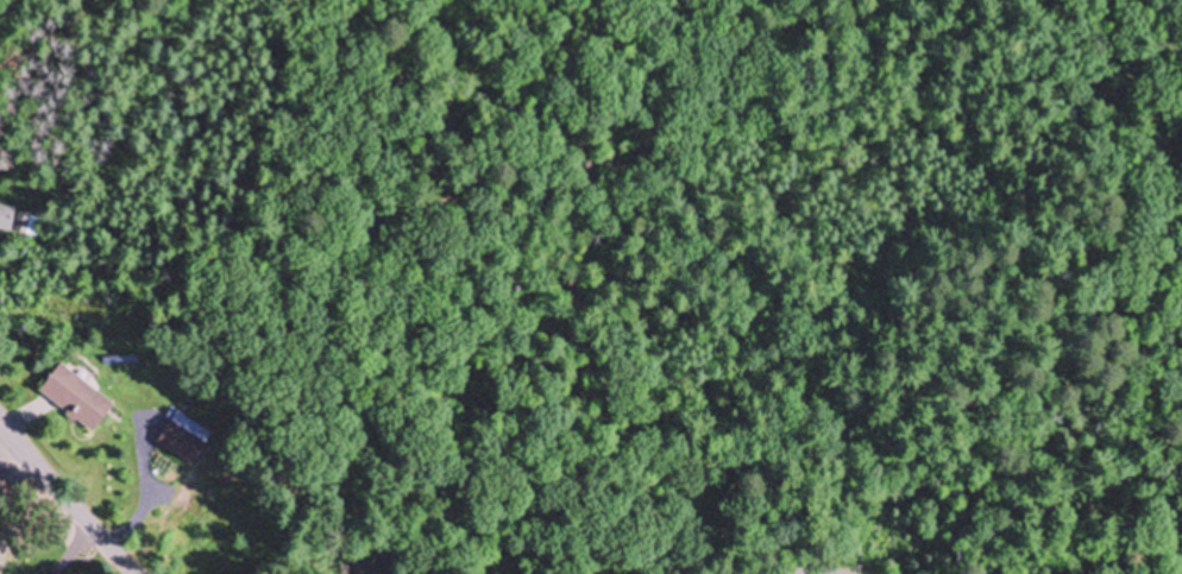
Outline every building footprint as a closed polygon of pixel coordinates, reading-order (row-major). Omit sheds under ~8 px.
[(15,210),(0,207),(0,232),(10,234),(15,210)] [(38,217),(16,216),(15,236),(38,237),(38,217)] [(39,393),(93,434),(115,406),(61,365),(39,393)] [(204,443),(171,421),(155,444),(189,466),(204,443)]
